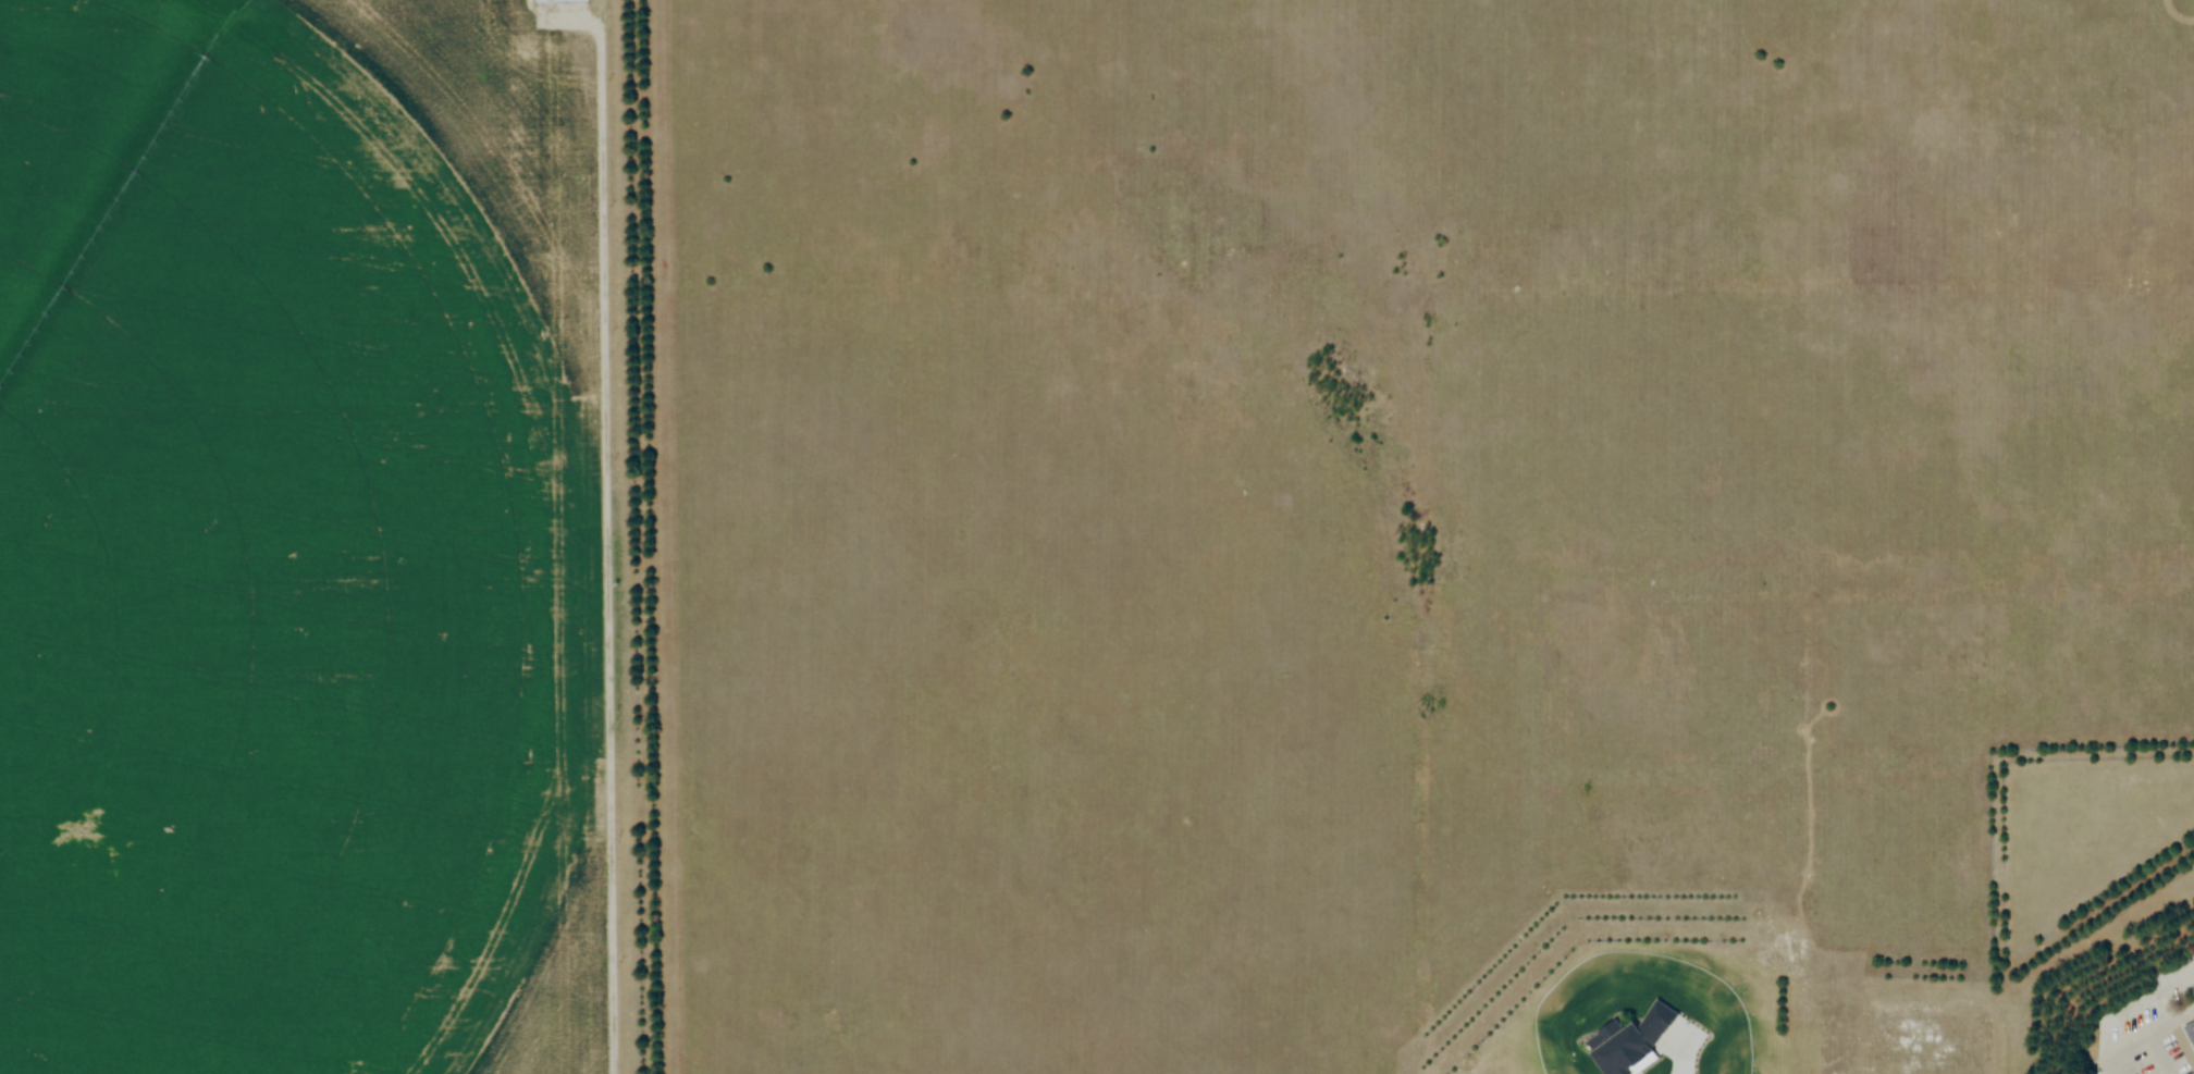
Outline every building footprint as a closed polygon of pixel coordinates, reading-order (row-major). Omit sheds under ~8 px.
[(2180,1027),(2193,1020),(2193,1054),(2180,1027)]
